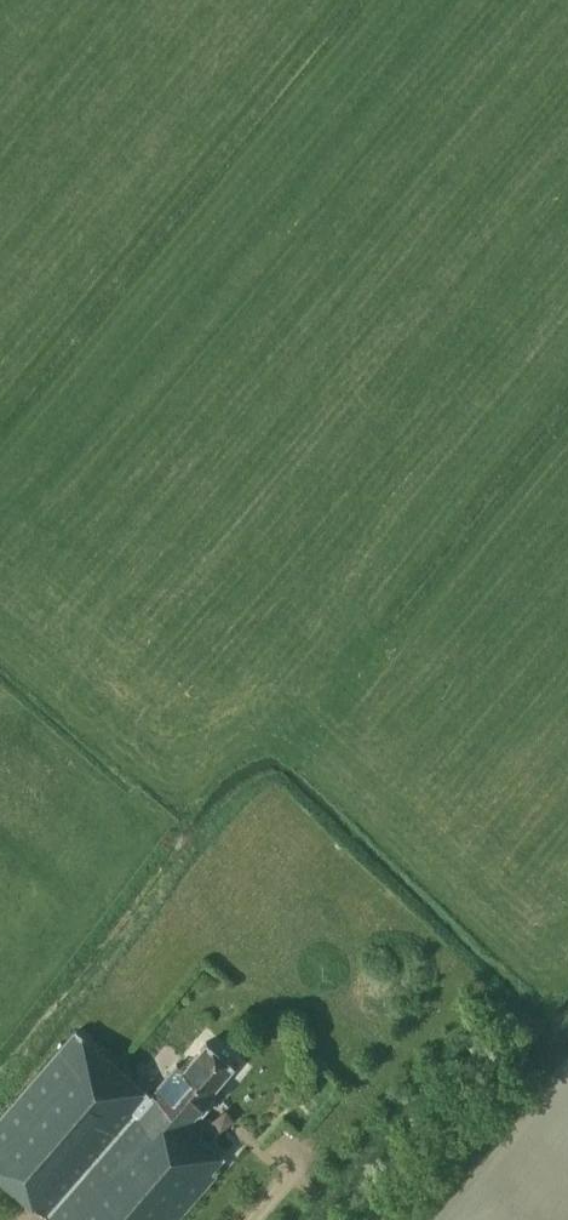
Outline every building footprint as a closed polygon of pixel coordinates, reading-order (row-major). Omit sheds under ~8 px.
[(151,1093),(75,1029),(0,1116),(0,1175),(52,1219),(172,1219),(214,1170),(210,1166),(222,1152),(184,1121),(197,1106),(201,1109),(212,1096),(208,1093),(210,1090),(209,1088),(232,1060),(205,1037),(182,1064),(178,1061),(151,1093)]
